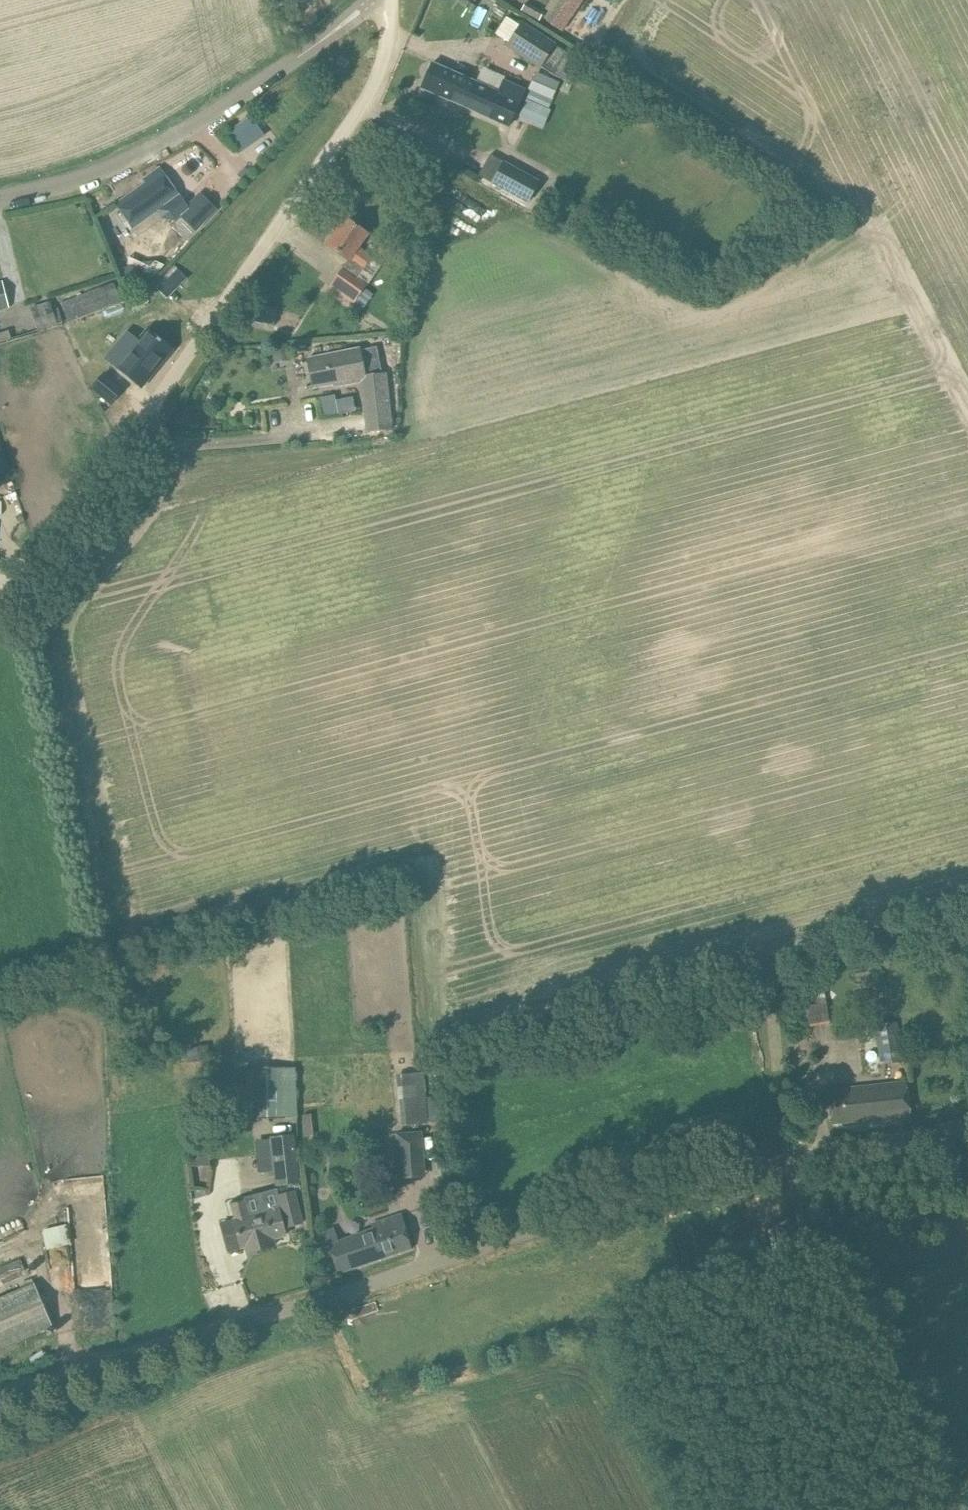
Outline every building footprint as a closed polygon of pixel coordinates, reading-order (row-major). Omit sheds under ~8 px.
[(545,21),(561,31),(582,0),(559,0),(545,21)] [(526,2),(521,10),(539,21),(544,12),(526,2)] [(506,17),(496,33),(509,41),(506,46),(540,67),(541,66),(554,74),(568,53),(555,45),(555,44),(522,22),(519,25),(506,17)] [(463,106),(474,81),(432,62),(421,87),(463,106)] [(548,108),(559,82),(536,72),(529,89),(532,90),(528,99),(548,108)] [(525,90),(504,80),(499,92),(474,81),(463,106),(508,126),(525,90)] [(527,101),(521,116),(544,126),(550,111),(527,101)] [(258,115),(235,124),(243,147),(267,138),(258,115)] [(540,182),(490,154),(478,176),(528,203),(540,182)] [(187,208),(159,168),(144,179),(146,182),(117,203),(134,227),(156,212),(161,219),(176,221),(183,216),(196,229),(216,209),(200,194),(187,208)] [(360,218),(343,206),(328,227),(335,231),(326,244),(348,260),(330,286),(354,303),(367,285),(357,279),(372,256),(358,247),(368,233),(355,225),(360,218)] [(150,275),(128,265),(122,276),(145,287),(150,275)] [(181,285),(187,278),(174,265),(167,272),(181,285)] [(9,307),(2,281),(0,282),(0,310),(9,307)] [(118,281),(62,301),(70,322),(125,302),(118,281)] [(53,310),(50,302),(30,308),(37,331),(57,324),(62,323),(58,308),(53,310)] [(278,308),(249,302),(242,313),(241,318),(296,330),(299,314),(278,310),(278,308)] [(127,332),(106,358),(107,358),(140,385),(152,370),(150,368),(169,346),(149,330),(139,342),(133,337),(127,332)] [(377,347),(362,350),(361,349),(308,359),(313,387),(334,383),(335,387),(348,384),(347,380),(361,378),(365,431),(392,429),(387,372),(382,372),(377,347)] [(105,373),(92,388),(111,404),(111,403),(123,388),(105,373)] [(212,377),(200,378),(202,395),(213,393),(212,377)] [(325,415),(342,411),(338,393),(321,396),(325,415)] [(0,444),(0,474),(9,471),(0,444)] [(809,1022),(831,1019),(828,995),(806,998),(809,1022)] [(904,1060),(898,1022),(874,1026),(880,1064),(904,1060)] [(208,1043),(186,1048),(189,1061),(211,1056),(208,1043)] [(296,1108),(294,1067),(250,1068),(251,1119),(296,1118),(296,1108)] [(419,1091),(417,1072),(396,1074),(401,1125),(421,1123),(419,1091)] [(911,1115),(908,1082),(829,1089),(832,1122),(911,1115)] [(315,1135),(312,1113),(298,1115),(301,1137),(315,1135)] [(424,1177),(421,1131),(395,1133),(398,1179),(424,1177)] [(300,1183),(295,1134),(269,1137),(275,1186),(300,1183)] [(304,1223),(295,1190),(277,1195),(280,1209),(284,1222),(285,1228),(304,1223)] [(245,1202),(232,1206),(236,1220),(219,1225),(226,1251),(255,1243),(257,1249),(274,1244),(273,1238),(285,1235),(282,1222),(284,1222),(280,1209),(278,1209),(278,1208),(249,1216),(245,1202)] [(412,1248),(400,1213),(372,1222),(374,1228),(327,1243),(338,1273),(412,1248)] [(68,1224),(45,1228),(52,1266),(75,1262),(68,1224)] [(20,1260),(0,1268),(0,1278),(24,1268),(20,1260)] [(35,1283),(0,1298),(0,1348),(53,1325),(35,1283)]
